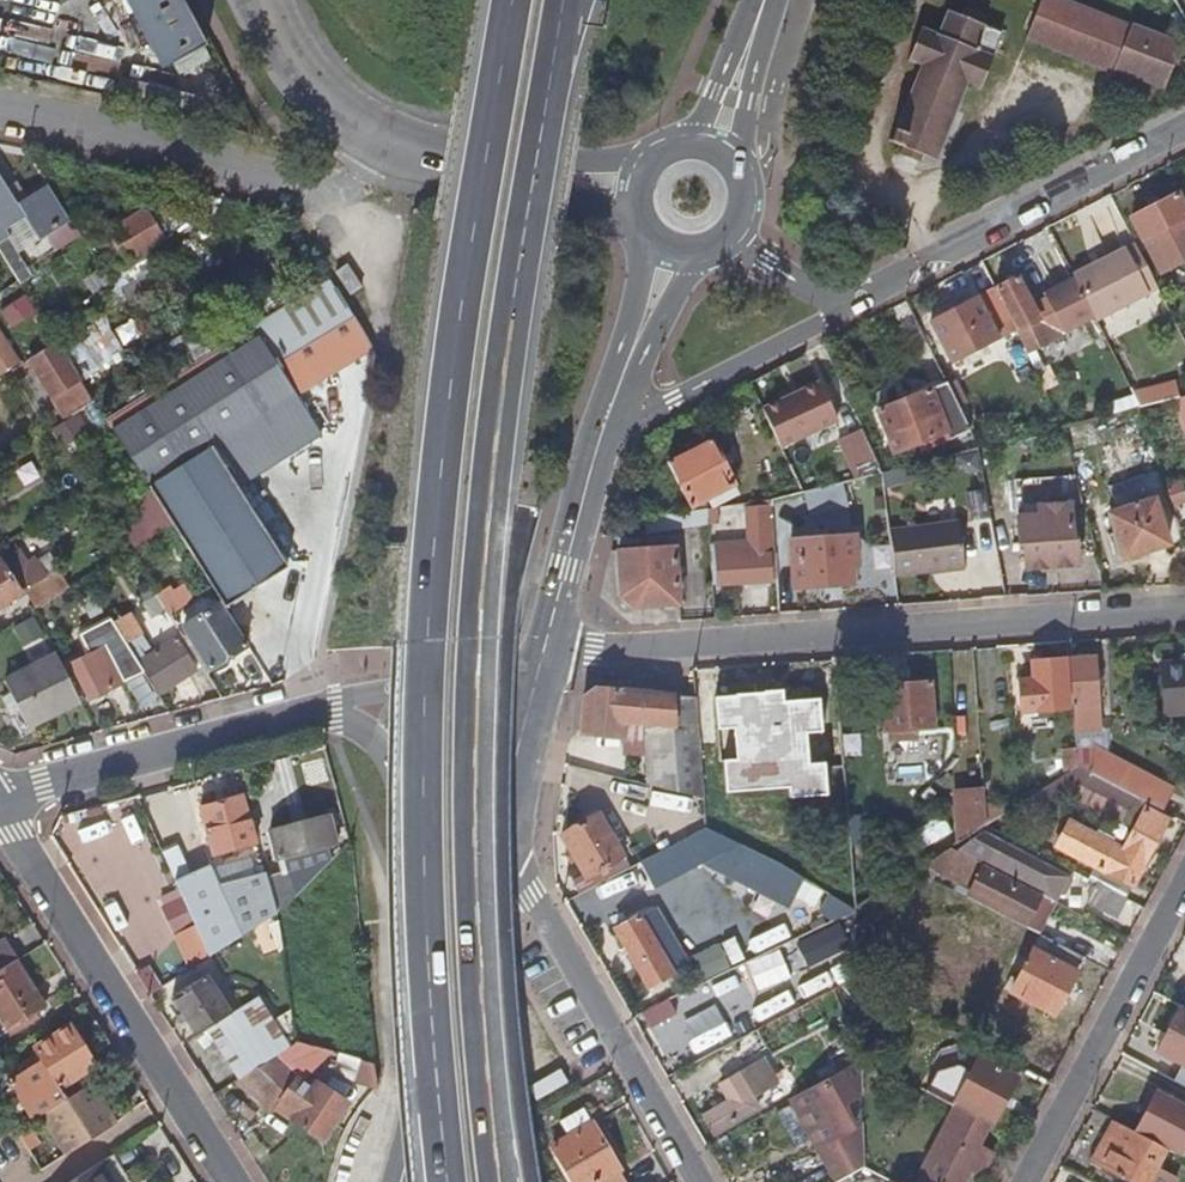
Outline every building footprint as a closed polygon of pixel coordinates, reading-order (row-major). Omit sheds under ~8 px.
[(138,0),(123,0),(161,69),(172,64),(138,0)] [(182,0),(138,0),(172,64),(206,44),(182,0)] [(1052,0),(1048,0),(1030,46),(1118,82),(1120,77),(1167,95),(1183,51),(1052,0)] [(985,31),(988,22),(970,15),(966,23),(985,31)] [(936,164),(967,88),(982,94),(1004,39),(985,31),(966,23),(947,16),(940,34),(920,27),(905,63),(920,70),(889,146),(900,150),(896,160),(922,169),(925,160),(936,164)] [(0,177),(0,254),(21,287),(33,280),(28,272),(9,242),(10,239),(5,231),(26,218),(40,241),(72,222),(51,188),(19,208),(0,177)] [(1131,217),(1160,273),(1184,260),(1184,218),(1172,194),(1131,217)] [(190,223),(174,199),(148,214),(164,239),(190,223)] [(148,214),(145,210),(101,239),(120,268),(125,265),(148,250),(164,240),(164,239),(148,214)] [(1155,291),(1132,246),(1122,252),(1145,296),(1155,291)] [(128,271),(153,257),(148,250),(125,265),(128,271)] [(1145,296),(1122,252),(1069,279),(1071,283),(1090,320),(1092,324),(1145,296)] [(39,277),(34,268),(28,272),(33,280),(39,277)] [(347,296),(359,288),(350,273),(339,281),(347,296)] [(134,306),(160,290),(149,274),(124,290),(134,306)] [(1011,280),(991,291),(1005,320),(1008,327),(1017,346),(1023,356),(1023,357),(1090,320),(1071,283),(1039,300),(1040,302),(1027,309),(1011,280)] [(352,304),(364,296),(359,288),(347,296),(352,304)] [(97,319),(123,302),(115,289),(90,307),(97,319)] [(219,600),(224,608),(288,569),(239,489),(280,463),(323,436),(298,396),(373,350),(333,290),(277,324),(270,315),(260,322),(184,369),(105,418),(136,467),(174,527),(219,600)] [(964,336),(983,325),(986,330),(1005,320),(991,291),(925,326),(947,365),(973,351),(964,336)] [(184,369),(260,322),(246,299),(197,331),(199,334),(183,344),(187,349),(176,356),(184,369)] [(1017,346),(1008,327),(995,334),(1005,352),(1007,351),(1017,346)] [(53,337),(49,331),(41,336),(44,342),(53,337)] [(0,333),(0,380),(1,381),(22,368),(0,333)] [(83,384),(59,346),(30,363),(66,423),(91,408),(78,388),(83,384)] [(1023,357),(1023,356),(1017,346),(1007,351),(1016,368),(1026,363),(1023,357)] [(846,435),(814,365),(781,384),(813,450),(846,435)] [(11,398),(32,385),(28,377),(25,377),(21,372),(22,368),(1,381),(11,398)] [(1177,401),(1168,385),(1128,395),(1137,411),(1171,403),(1177,401)] [(966,436),(942,387),(866,415),(886,456),(910,447),(914,455),(966,436)] [(1177,401),(1171,403),(1184,441),(1184,399),(1177,401)] [(286,472),(319,451),(323,436),(280,463),(286,472)] [(731,486),(706,442),(663,466),(688,509),(731,486)] [(875,478),(860,446),(845,453),(860,482),(874,478),(875,478)] [(910,478),(909,470),(887,475),(889,483),(910,478)] [(889,483),(887,475),(875,478),(874,478),(876,493),(890,490),(889,483)] [(840,512),(834,488),(796,498),(801,522),(840,512)] [(1184,507),(1179,488),(1166,492),(1172,511),(1184,507)] [(1167,547),(1152,502),(1108,516),(1123,561),(1167,547)] [(1067,542),(1063,509),(1008,521),(1012,548),(1017,548),(1020,571),(1075,566),(1072,542),(1067,542)] [(720,519),(720,511),(712,512),(712,520),(720,519)] [(701,530),(700,514),(642,520),(645,537),(701,530)] [(768,584),(763,519),(744,521),(746,543),(714,546),(717,588),(768,584)] [(961,570),(958,524),(884,532),(892,577),(961,570)] [(852,586),(849,558),(857,557),(854,538),(788,543),(792,590),(852,586)] [(679,606),(671,546),(642,550),(632,551),(613,554),(620,598),(634,611),(679,606)] [(26,601),(5,568),(0,571),(0,617),(26,601)] [(38,612),(71,591),(61,574),(27,595),(38,612)] [(168,586),(155,595),(174,625),(204,674),(205,676),(208,670),(247,646),(246,645),(224,608),(219,600),(211,605),(206,596),(194,603),(182,584),(172,591),(168,586)] [(143,600),(154,593),(150,588),(140,595),(143,600)] [(155,595),(154,593),(143,600),(139,602),(160,634),(174,625),(155,595)] [(155,656),(126,614),(114,622),(146,671),(149,670),(162,692),(175,684),(179,691),(188,686),(184,679),(195,672),(181,649),(151,668),(147,661),(155,656)] [(39,636),(28,618),(12,628),(22,645),(39,636)] [(127,680),(98,627),(84,635),(93,651),(72,663),(93,700),(127,680)] [(1163,655),(1168,714),(1184,712),(1184,653),(1163,655)] [(1106,722),(1100,658),(1072,660),(1076,707),(1079,706),(1081,732),(1093,731),(1092,723),(1106,722)] [(28,730),(81,705),(60,661),(7,686),(13,698),(8,700),(17,719),(23,717),(28,730)] [(1071,713),(1067,661),(1036,664),(1037,680),(1023,682),(1024,717),(1071,713)] [(938,730),(935,685),(880,688),(884,733),(938,730)] [(698,746),(695,704),(599,690),(585,700),(581,737),(591,738),(620,742),(622,722),(642,725),(637,784),(702,802),(698,746)] [(767,743),(763,697),(695,701),(695,704),(698,746),(767,743)] [(1107,730),(1106,722),(1092,723),(1093,731),(1107,730)] [(1079,750),(1079,746),(1064,747),(1066,775),(1081,766),(1079,750)] [(1093,773),(1097,750),(1079,750),(1081,766),(1093,773)] [(1153,806),(1164,785),(1131,767),(1128,772),(1108,761),(1099,776),(1153,806)] [(1153,806),(1099,776),(1093,773),(1081,766),(1066,775),(1025,800),(1031,808),(1039,803),(1042,804),(1076,783),(1144,820),(1127,854),(1074,825),(1061,849),(1097,868),(1091,880),(1098,884),(1126,899),(1128,900),(1169,823),(1149,813),(1153,806)] [(1164,812),(1176,791),(1164,785),(1153,806),(1164,812)] [(987,823),(985,793),(953,794),(956,843),(987,823)] [(252,845),(240,799),(198,809),(210,855),(252,845)] [(610,865),(626,855),(601,813),(560,836),(584,877),(585,879),(597,872),(599,875),(603,873),(606,876),(614,871),(610,865)] [(772,839),(737,822),(734,826),(712,816),(704,832),(765,854),(772,839)] [(332,821),(271,836),(277,863),(280,863),(282,874),(266,877),(275,911),(289,899),(309,883),(327,866),(331,862),(328,850),(337,848),(332,821)] [(639,865),(653,891),(721,856),(784,889),(795,870),(781,860),(772,857),(765,854),(704,832),(639,865)] [(1071,876),(982,832),(955,850),(980,862),(982,859),(984,858),(986,859),(987,861),(984,867),(1003,877),(1057,904),(1071,876)] [(266,877),(262,859),(251,863),(253,871),(215,885),(206,864),(187,873),(176,848),(160,853),(193,927),(207,957),(208,959),(275,911),(266,877)] [(296,941),(297,941),(303,924),(304,924),(319,932),(328,920),(314,910),(343,882),(327,866),(309,883),(289,899),(275,911),(279,940),(296,941)] [(979,868),(963,897),(1041,937),(1057,907),(979,868)] [(840,900),(795,870),(784,889),(783,890),(805,902),(803,906),(826,919),(831,913),(832,914),(840,900)] [(573,900),(604,884),(599,875),(597,872),(585,879),(584,877),(566,887),(573,900)] [(1117,917),(1126,899),(1098,884),(1088,902),(1117,917)] [(680,947),(661,912),(644,921),(641,917),(614,931),(648,992),(675,978),(663,956),(680,947)] [(207,957),(193,927),(176,935),(189,966),(207,957)] [(876,986),(872,927),(853,928),(855,977),(856,994),(874,985),(876,986)] [(1056,1016),(1084,959),(1041,937),(1013,993),(1056,1016)] [(11,959),(14,957),(2,939),(0,940),(0,967),(11,959)] [(300,962),(296,941),(279,940),(283,967),(300,962)] [(11,959),(0,967),(0,1019),(6,1028),(41,1005),(11,959)] [(203,1030),(227,1016),(203,977),(171,997),(195,1035),(203,1030)] [(856,994),(855,977),(834,989),(842,1003),(856,994)] [(282,1052),(269,1025),(253,1000),(227,1016),(203,1030),(235,1081),(282,1052)] [(1184,1038),(1184,1010),(1174,1004),(1144,1057),(1167,1070),(1184,1038)] [(295,1044),(290,1012),(269,1025),(282,1052),(295,1044)] [(60,1089),(94,1068),(68,1027),(33,1049),(41,1063),(8,1083),(31,1119),(39,1114),(49,1108),(65,1098),(60,1089)] [(751,1063),(739,1041),(725,1049),(735,1072),(751,1063)] [(306,1085),(323,1052),(295,1044),(282,1052),(235,1081),(233,1083),(272,1115),(282,1102),(299,1080),(306,1085)] [(378,1085),(375,1061),(341,1051),(334,1073),(378,1085)] [(997,1125),(1021,1077),(981,1057),(973,1074),(961,1068),(937,1080),(928,1099),(954,1112),(958,1105),(997,1125)] [(863,1165),(861,1124),(858,1126),(846,1104),(860,1096),(859,1066),(858,1058),(787,1099),(789,1103),(773,1112),(789,1140),(804,1131),(832,1181),(863,1165)] [(756,1108),(743,1087),(753,1082),(746,1071),(738,1076),(736,1073),(720,1083),(730,1099),(703,1116),(713,1134),(756,1108)] [(348,1104),(317,1083),(313,1090),(306,1085),(299,1080),(282,1102),(297,1114),(293,1120),(321,1144),(348,1104)] [(113,1123),(89,1083),(65,1098),(49,1108),(39,1114),(51,1134),(65,1125),(78,1146),(113,1123)] [(861,1124),(860,1096),(846,1104),(858,1126),(861,1124)] [(555,1146),(576,1181),(629,1181),(595,1123),(594,1124),(586,1109),(562,1123),(571,1137),(555,1146)] [(990,1129),(954,1112),(920,1178),(921,1178),(928,1181),(966,1181),(970,1175),(968,1174),(979,1151),(990,1129)] [(1165,1150),(1115,1124),(1092,1165),(1126,1181),(1148,1181),(1165,1150)] [(78,1146),(65,1125),(51,1134),(64,1155),(78,1146)] [(984,1181),(995,1159),(979,1151),(968,1174),(970,1175),(984,1181)] [(112,1154),(66,1181),(129,1181),(112,1154)]
